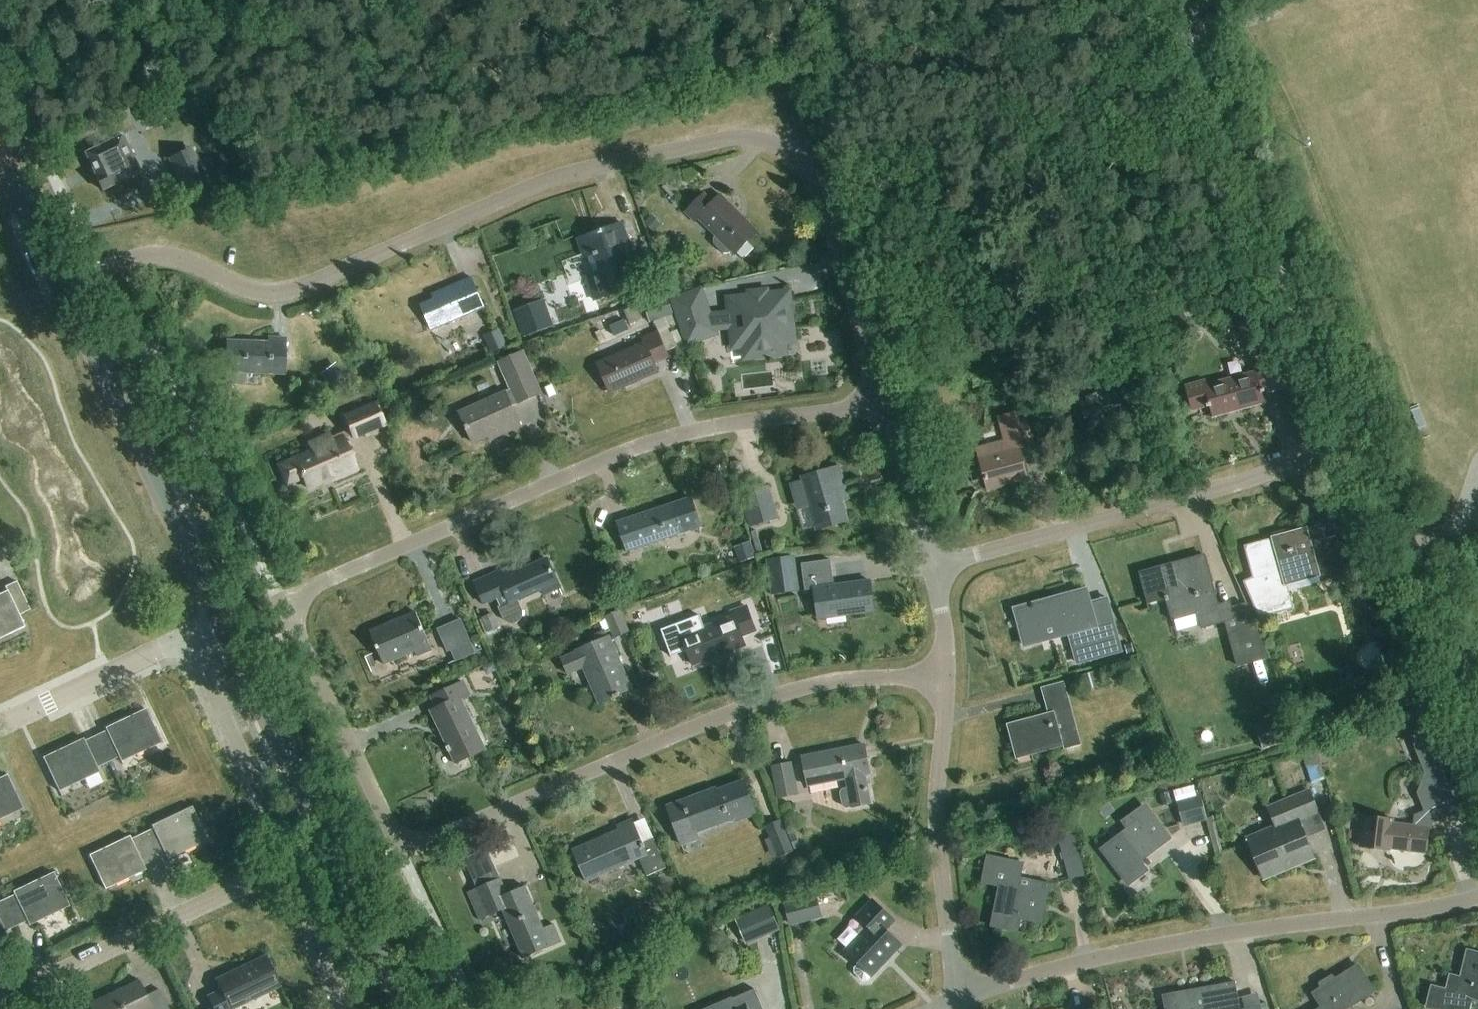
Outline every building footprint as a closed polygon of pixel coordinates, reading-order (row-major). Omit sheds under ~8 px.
[(103,191),(141,173),(123,135),(86,153),(96,176),(103,191)] [(269,166),(279,163),(274,142),(264,144),(269,166)] [(187,196),(208,186),(190,149),(170,159),(187,196)] [(706,193),(687,212),(696,221),(699,218),(717,235),(714,238),(714,244),(723,253),(729,254),(732,251),(735,254),(757,232),(720,195),(714,201),(706,193)] [(622,224),(578,240),(585,259),(589,258),(596,277),(588,280),(595,301),(628,290),(621,268),(636,263),(622,224)] [(433,331),(485,308),(473,280),(441,294),(442,298),(422,307),(433,331)] [(795,341),(789,293),(730,299),(731,314),(709,316),(701,291),(676,300),(690,342),(716,333),(714,328),(733,326),(734,343),(752,341),(754,357),(786,354),(785,342),(795,341)] [(643,304),(648,323),(672,317),(666,297),(643,304)] [(543,300),(513,312),(523,338),(553,327),(543,300)] [(629,330),(624,319),(610,325),(615,336),(629,330)] [(505,346),(499,330),(482,336),(489,353),(505,346)] [(669,358),(660,340),(658,334),(644,341),(645,344),(598,365),(611,393),(658,372),(655,365),(669,358)] [(246,373),(284,374),(286,339),(269,338),(268,344),(228,342),(227,372),(228,372),(227,380),(230,383),(242,384),(245,381),(246,373)] [(500,363),(512,391),(461,413),(474,444),(495,435),(497,439),(523,428),(514,408),(544,395),(525,353),(500,363)] [(1280,363),(1271,366),(1255,370),(1256,375),(1208,387),(1207,383),(1187,388),(1193,411),(1207,407),(1208,409),(1212,408),(1214,417),(1264,404),(1262,395),(1287,388),(1280,363)] [(344,378),(333,364),(320,374),(330,388),(344,378)] [(1091,430),(1131,415),(1117,381),(1094,390),(1096,395),(1080,402),(1091,430)] [(353,441),(386,427),(376,401),(343,415),(348,428),(307,446),(311,454),(281,467),(288,482),(302,476),(307,487),(331,477),(333,481),(356,471),(344,441),(352,437),(353,441)] [(1005,441),(975,449),(987,493),(1029,482),(1020,449),(1035,445),(1025,410),(998,418),(1005,441)] [(850,500),(840,467),(802,478),(817,530),(848,521),(843,502),(850,500)] [(195,494),(200,492),(195,482),(191,484),(195,494)] [(780,518),(770,486),(741,495),(751,527),(780,518)] [(701,527),(691,499),(619,523),(628,552),(701,527)] [(1243,583),(1259,619),(1292,610),(1288,593),(1336,580),(1322,527),(1309,531),(1308,529),(1273,538),(1274,540),(1247,548),(1256,580),(1243,583)] [(750,542),(734,548),(739,564),(756,558),(750,542)] [(799,592),(794,556),(766,560),(771,596),(799,592)] [(1235,620),(1231,608),(1230,603),(1218,607),(1205,556),(1141,573),(1149,603),(1165,598),(1166,602),(1167,601),(1172,620),(1197,614),(1201,629),(1235,620)] [(513,568),(474,584),(483,605),(495,600),(499,608),(497,609),(502,619),(503,621),(505,623),(507,625),(509,625),(512,625),(514,625),(517,624),(519,622),(520,620),(521,618),(522,616),(521,613),(521,611),(517,601),(542,591),(544,597),(560,590),(547,560),(516,574),(513,568)] [(875,613),(871,581),(835,586),(832,561),(803,565),(807,591),(816,590),(820,620),(875,613)] [(625,588),(619,571),(609,575),(615,591),(625,588)] [(6,585),(9,590),(0,594),(0,637),(27,624),(21,612),(32,607),(18,579),(6,585)] [(1022,625),(1021,625),(1026,648),(1070,636),(1077,663),(1122,651),(1114,619),(1097,624),(1088,589),(1053,598),(1053,600),(1018,609),(1022,625)] [(699,617),(662,631),(672,658),(688,651),(694,666),(745,647),(741,638),(757,632),(747,606),(732,612),(734,618),(704,629),(699,617)] [(604,617),(612,639),(627,633),(619,611),(604,617)] [(418,614),(372,634),(380,651),(386,666),(419,652),(421,657),(434,651),(418,614)] [(480,619),(486,632),(497,628),(491,614),(480,619)] [(462,619),(437,629),(447,653),(451,651),(454,658),(456,663),(476,655),(462,619)] [(1257,625),(1226,634),(1235,668),(1266,659),(1257,625)] [(611,639),(598,645),(579,654),(564,660),(570,675),(585,669),(600,704),(633,690),(611,639)] [(1098,689),(1094,673),(1083,676),(1086,691),(1098,689)] [(462,700),(471,696),(465,683),(432,699),(437,710),(432,713),(457,765),(487,750),(462,700)] [(1066,683),(1041,690),(1048,716),(1045,717),(1009,727),(1017,759),(1062,748),(1063,752),(1083,746),(1066,683)] [(96,736),(108,763),(118,758),(121,762),(162,743),(147,709),(105,729),(106,732),(96,736)] [(1262,751),(1296,739),(1288,715),(1254,726),(1262,751)] [(1426,781),(1442,775),(1423,726),(1406,733),(1422,774),(1426,781)] [(97,768),(108,763),(96,736),(85,742),(84,739),(44,758),(60,792),(99,773),(97,768)] [(843,807),(847,809),(872,804),(867,776),(871,775),(865,745),(804,757),(810,788),(847,780),(849,790),(843,792),(841,795),(843,807)] [(1280,762),(1286,786),(1312,780),(1307,755),(1280,762)] [(792,762),(771,767),(777,800),(799,796),(792,762)] [(263,776),(267,774),(263,764),(258,766),(263,776)] [(24,810),(8,776),(0,779),(0,821),(24,810)] [(715,790),(684,802),(667,809),(681,846),(698,840),(696,834),(737,819),(738,823),(757,816),(745,783),(717,794),(715,790)] [(1245,838),(1247,843),(1261,878),(1312,858),(1304,839),(1298,823),(1318,815),(1309,793),(1267,810),(1274,827),(1245,838)] [(1196,795),(1175,801),(1182,825),(1184,825),(1207,818),(1200,794),(1196,795)] [(1444,819),(1434,794),(1417,800),(1422,811),(1413,816),(1412,826),(1392,824),(1392,821),(1362,818),(1359,849),(1389,852),(1389,850),(1427,854),(1430,829),(1430,825),(1444,819)] [(142,835),(154,861),(165,856),(167,860),(208,841),(193,807),(151,827),(153,830),(142,835)] [(1125,822),(1131,830),(1103,850),(1129,884),(1147,871),(1139,861),(1169,839),(1145,807),(1125,822)] [(796,851),(789,836),(782,820),(766,827),(771,838),(766,840),(774,859),(779,858),(796,851)] [(654,838),(641,844),(631,822),(619,827),(621,832),(573,853),(587,884),(641,860),(648,876),(668,868),(654,838)] [(1070,880),(1087,876),(1075,831),(1058,836),(1070,880)] [(143,867),(154,861),(142,835),(130,840),(129,838),(90,856),(105,890),(145,871),(143,867)] [(1032,882),(1020,880),(1023,864),(988,857),(983,884),(1000,887),(992,927),(1019,932),(1021,919),(1042,923),(1050,884),(1032,881),(1032,882)] [(5,901),(17,927),(28,921),(30,926),(70,907),(54,874),(15,893),(16,896),(5,901)] [(498,881),(476,890),(469,893),(481,922),(505,912),(525,960),(562,944),(554,926),(545,930),(526,888),(507,896),(501,880),(498,881)] [(815,897),(784,904),(789,926),(821,918),(815,897)] [(861,934),(846,950),(860,964),(854,970),(866,982),(872,976),(873,977),(888,961),(887,959),(902,943),(881,923),(889,915),(873,899),(856,917),(869,929),(863,935),(861,934)] [(17,927),(5,901),(0,903),(0,940),(8,937),(6,932),(17,927)] [(777,931),(768,906),(735,919),(744,943),(777,931)] [(687,908),(678,912),(681,919),(690,915),(687,908)] [(1451,978),(1447,992),(1433,989),(1428,1008),(1431,1008),(1454,1008),(1455,1008),(1468,1008),(1470,999),(1477,1001),(1477,955),(1468,953),(1462,980),(1451,978)] [(215,1008),(234,1008),(282,986),(267,954),(216,978),(222,989),(208,996),(215,1008)] [(1375,994),(1359,968),(1338,980),(1333,977),(1320,984),(1321,991),(1314,995),(1322,1008),(1350,1008),(1375,994)] [(161,989),(148,995),(141,979),(89,1004),(92,1008),(171,1008),(161,989)] [(1236,983),(1163,996),(1165,1008),(1240,1008),(1236,983)] [(754,988),(730,999),(732,1004),(722,1008),(763,1008),(754,988)]
